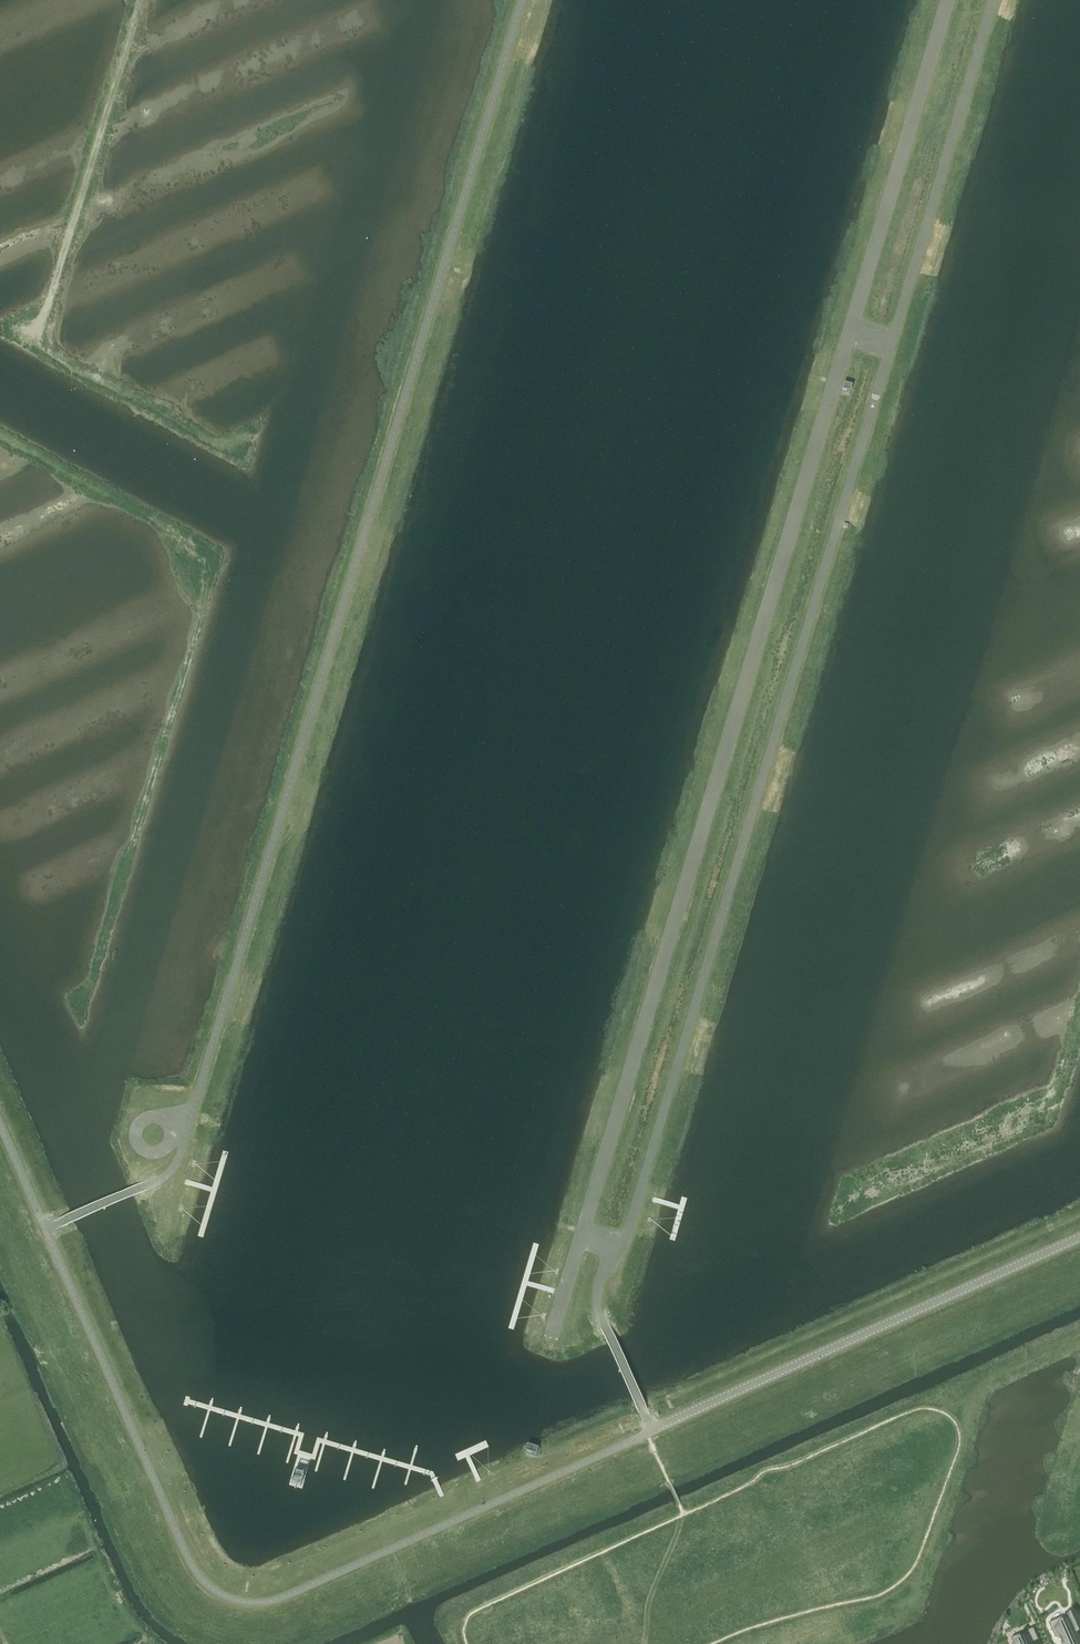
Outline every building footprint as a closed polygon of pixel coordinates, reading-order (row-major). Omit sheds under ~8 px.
[(536,1455),(538,1449),(528,1446),(527,1452),(536,1455)] [(300,1486),(304,1475),(294,1472),(291,1483),(300,1486)] [(1049,1623),(1056,1639),(1059,1637),(1063,1643),(1079,1643),(1079,1642),(1078,1638),(1079,1638),(1076,1632),(1079,1631),(1079,1619),(1079,1618),(1078,1613),(1069,1617),(1068,1615),(1049,1623)] [(1011,1638),(1014,1643),(1041,1643),(1034,1628),(1011,1638)]
